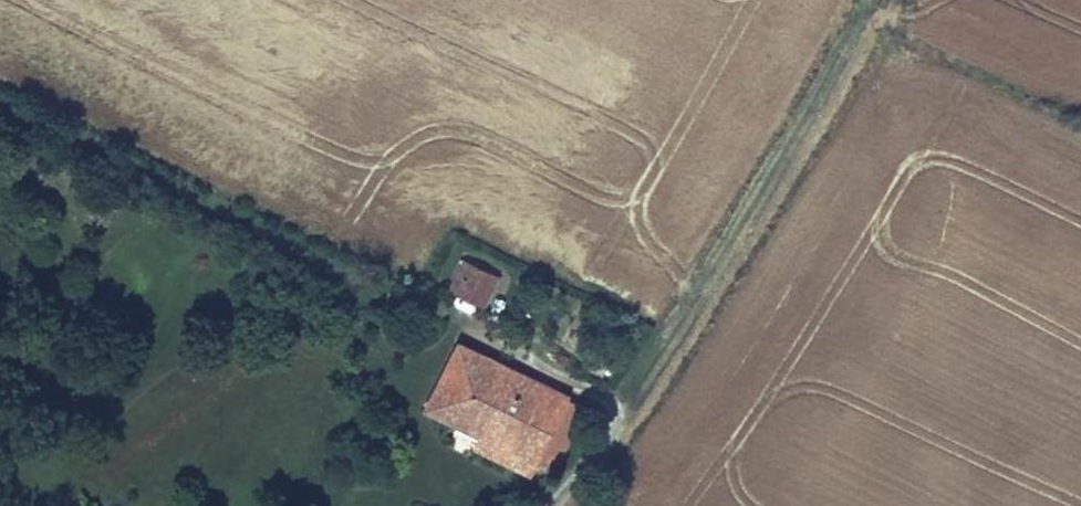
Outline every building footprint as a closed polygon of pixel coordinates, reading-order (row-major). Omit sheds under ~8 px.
[(448,294),(484,311),(499,280),(463,263),(448,294)] [(473,452),(500,465),(539,383),(458,345),(424,416),(456,431),(464,414),(486,425),(478,441),(473,452)] [(533,481),(541,464),(570,402),(572,399),(539,383),(500,465),(533,481)] [(541,464),(558,472),(587,410),(570,402),(541,464)] [(456,431),(478,441),(486,425),(464,414),(456,431)]
